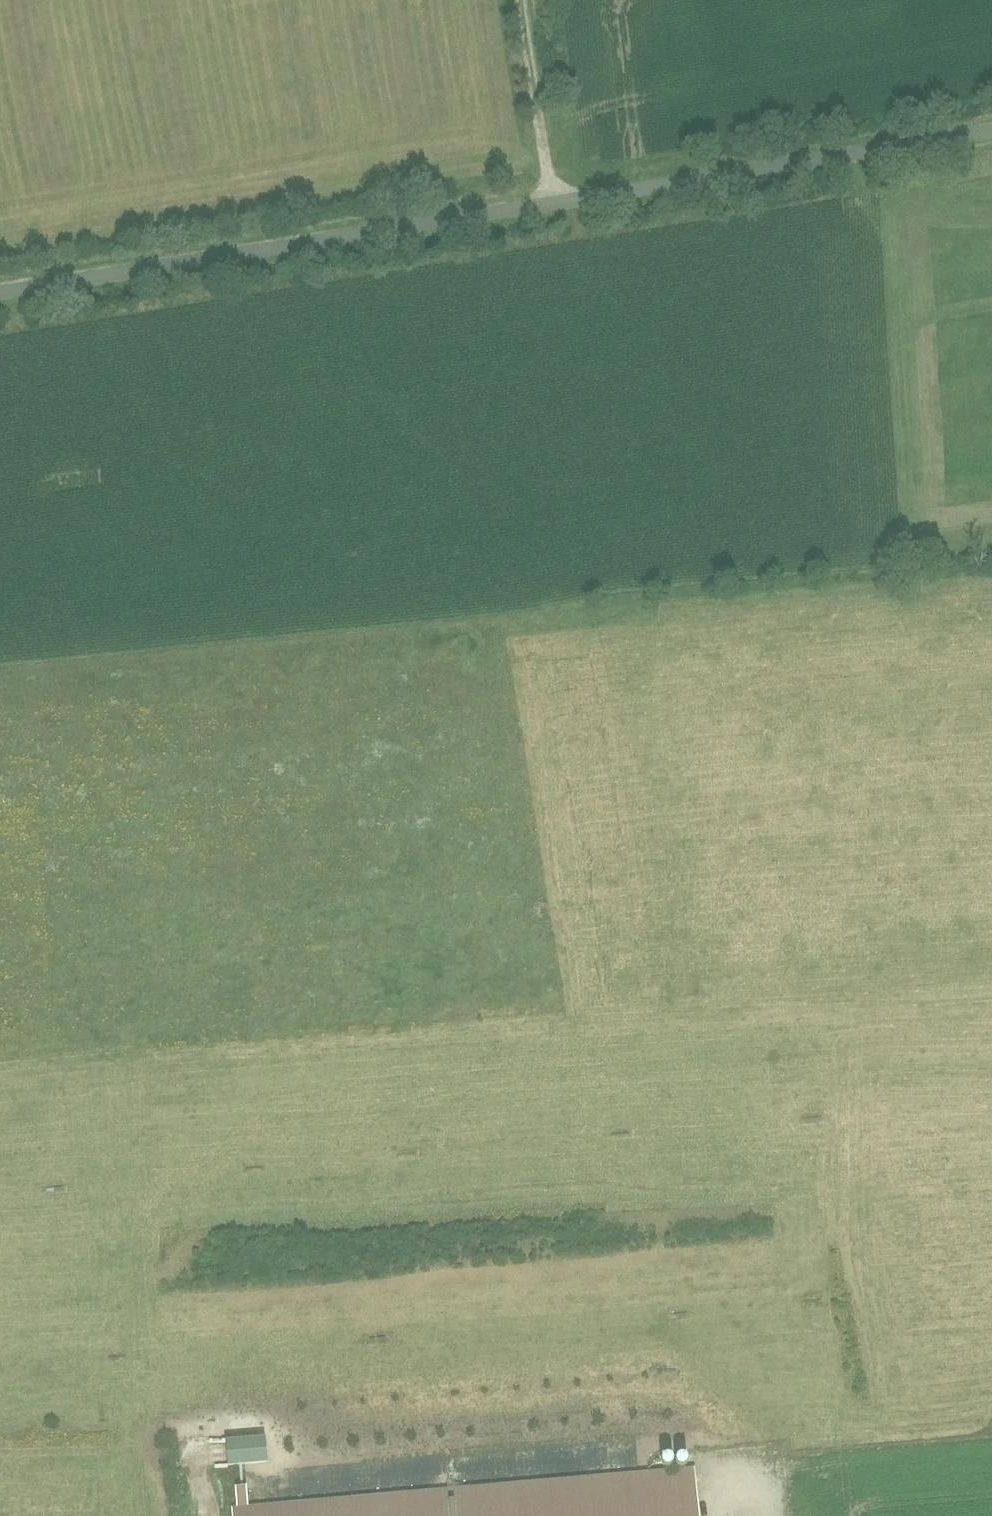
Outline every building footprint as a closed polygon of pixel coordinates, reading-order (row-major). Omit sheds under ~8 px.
[(270,1464),(268,1438),(229,1441),(231,1467),(270,1464)] [(695,1470),(234,1511),(234,1515),(699,1515),(695,1470)] [(239,1508),(253,1506),(251,1487),(237,1488),(239,1508)]
